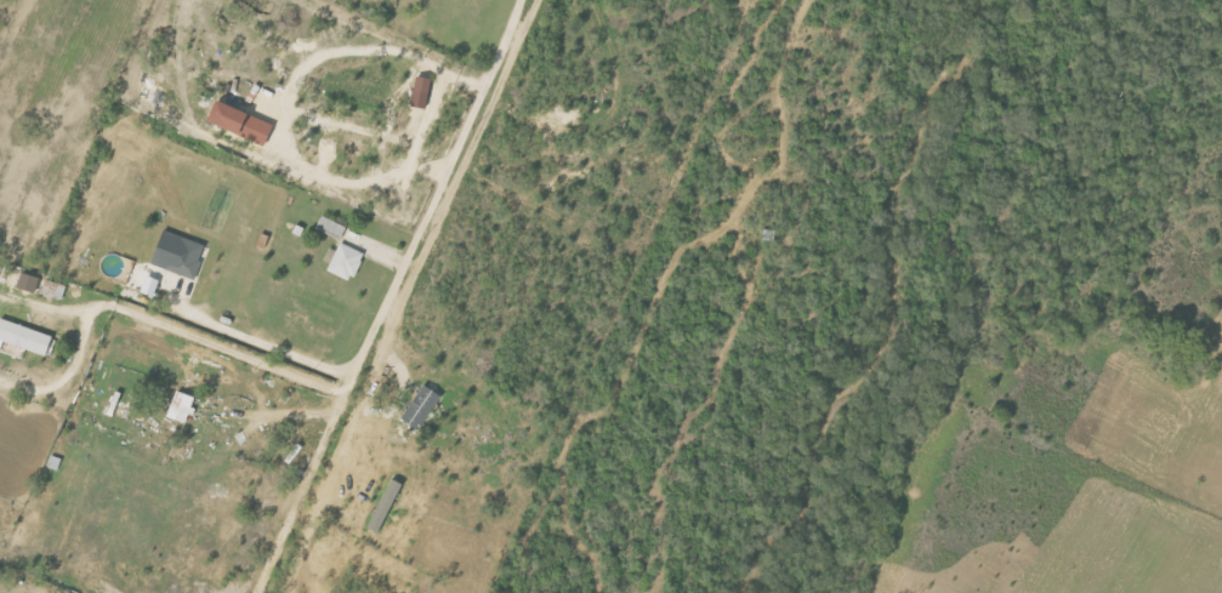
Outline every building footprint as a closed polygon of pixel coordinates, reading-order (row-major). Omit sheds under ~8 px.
[(432,79),(416,77),(414,92),(431,94),(432,79)] [(211,123),(268,146),(276,125),(220,102),(211,123)] [(317,229),(342,241),(348,228),(324,216),(317,229)] [(153,265),(195,280),(207,245),(165,231),(153,265)] [(338,251),(333,249),(324,269),(354,282),(366,254),(342,243),(338,251)] [(143,293),(157,298),(162,280),(148,276),(143,293)] [(50,297),(46,307),(58,311),(66,286),(46,280),(42,294),(50,297)] [(4,343),(49,356),(55,335),(1,320),(0,323),(0,353),(1,353),(4,343)] [(401,418),(420,430),(442,396),(424,384),(401,418)] [(188,424),(198,399),(179,391),(169,417),(188,424)] [(370,529),(382,534),(403,484),(391,479),(370,529)]
